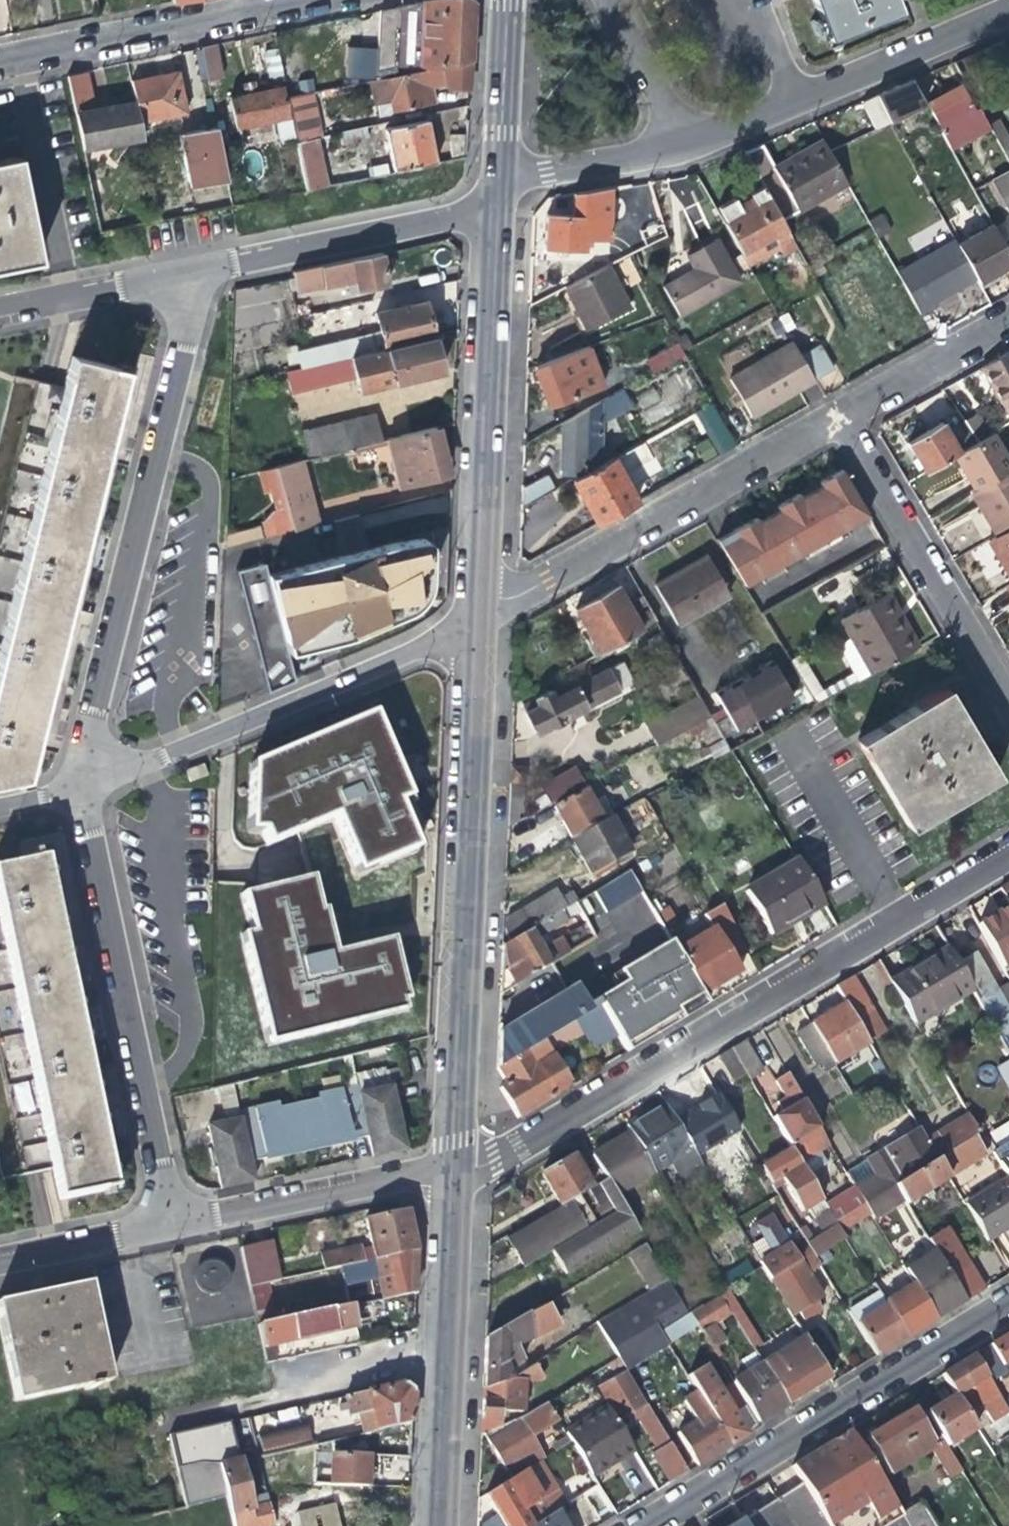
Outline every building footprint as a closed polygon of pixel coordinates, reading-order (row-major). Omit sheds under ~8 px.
[(392,76),(443,65),(470,60),(471,47),(472,14),(473,3),(470,0),(419,0),(396,5),(392,76)] [(826,37),(895,9),(892,0),(812,0),(826,37)] [(392,76),(396,5),(379,9),(374,80),(384,78),(392,76)] [(283,44),(300,40),(298,31),(281,35),(283,44)] [(221,76),(213,43),(199,46),(206,79),(221,76)] [(282,74),(276,48),(265,50),(270,76),(282,74)] [(374,80),(368,81),(373,102),(389,99),(391,111),(424,104),(420,90),(436,86),(437,89),(468,87),(470,60),(443,65),(392,76),(384,78),(374,80)] [(86,70),(66,74),(75,116),(95,111),(86,70)] [(130,82),(134,103),(139,122),(159,118),(161,126),(181,122),(180,113),(186,111),(177,72),(157,76),(130,82)] [(900,85),(872,97),(883,116),(887,123),(905,115),(914,111),(923,106),(910,81),(900,85)] [(277,140),(294,136),(291,118),(289,118),(282,87),(255,93),(253,82),(249,83),(242,85),(244,95),(228,98),(235,130),(274,122),(277,140)] [(949,145),(985,125),(975,107),(972,109),(959,86),(943,95),(927,104),(949,145)] [(287,98),(291,118),(294,136),(295,142),(315,137),(320,136),(310,93),(287,98)] [(873,130),(887,123),(883,116),(872,97),(860,103),(873,130)] [(142,139),(139,122),(134,103),(103,109),(95,111),(75,116),(83,152),(142,139)] [(427,119),(384,129),(393,170),(435,160),(431,141),(427,119)] [(985,125),(1006,162),(1008,160),(1008,141),(996,119),(985,125)] [(364,127),(338,132),(340,145),(366,139),(364,127)] [(225,184),(217,129),(180,140),(193,191),(225,184)] [(325,186),(315,137),(295,142),(299,158),(306,190),(325,186)] [(761,145),(743,153),(761,185),(782,222),(845,186),(826,152),(821,142),(792,158),(773,168),(761,145)] [(35,256),(34,247),(16,155),(0,158),(0,263),(35,256)] [(334,185),(367,178),(365,166),(331,173),(334,185)] [(990,179),(1008,213),(1008,168),(990,179)] [(743,182),(726,190),(731,200),(739,215),(755,207),(748,192),(743,182)] [(794,245),(782,222),(761,185),(748,192),(755,207),(739,215),(731,200),(716,207),(725,222),(722,224),(745,263),(777,247),(781,253),(794,245)] [(572,197),(571,217),(609,220),(609,190),(572,197)] [(608,238),(609,220),(571,217),(546,216),(545,237),(544,248),(554,248),(583,250),(583,246),(592,246),(592,237),(608,238)] [(746,267),(745,263),(722,224),(716,227),(732,256),(730,257),(737,271),(746,267)] [(955,244),(973,277),(976,282),(996,271),(1008,263),(1008,257),(990,225),(955,244)] [(940,297),(973,277),(955,244),(952,238),(893,270),(919,316),(935,307),(932,302),(940,297)] [(696,252),(688,256),(698,274),(666,291),(680,316),(740,282),(717,240),(696,252)] [(288,271),(289,275),(291,285),(296,284),(296,287),(354,278),(356,288),(386,283),(384,272),(381,253),(288,271)] [(606,267),(567,287),(578,308),(589,329),(627,309),(606,267)] [(273,299),(285,299),(285,287),(235,286),(235,324),(273,324),(273,299)] [(986,299),(981,291),(977,295),(980,302),(986,299)] [(375,310),(383,345),(434,334),(430,315),(426,299),(375,310)] [(362,300),(320,309),(324,323),(365,315),(362,300)] [(439,356),(434,334),(383,345),(373,347),(349,353),(354,375),(358,390),(442,369),(439,356)] [(304,353),(307,362),(349,353),(373,347),(371,338),(304,353)] [(679,342),(645,358),(653,375),(687,359),(679,342)] [(773,402),(811,381),(800,362),(790,344),(727,379),(747,416),(773,402)] [(578,351),(534,367),(541,385),(549,406),(580,394),(604,385),(589,346),(578,351)] [(354,375),(349,353),(307,362),(287,367),(292,389),(354,375)] [(816,353),(800,362),(811,381),(812,384),(828,374),(822,363),(816,353)] [(1004,354),(980,367),(990,385),(1005,411),(1008,408),(1008,361),(1004,354)] [(25,776),(39,720),(45,698),(57,649),(65,615),(77,564),(84,538),(96,488),(105,452),(115,412),(125,369),(71,356),(64,388),(16,378),(0,440),(0,781),(25,776)] [(614,393),(597,403),(597,424),(622,410),(614,393)] [(595,462),(597,424),(597,403),(561,422),(560,452),(558,472),(579,473),(579,462),(595,462)] [(695,412),(719,455),(734,446),(711,404),(695,412)] [(307,457),(380,439),(374,411),(329,422),(301,429),(307,457)] [(974,411),(961,419),(974,439),(986,431),(974,411)] [(947,428),(960,447),(974,439),(961,419),(947,428)] [(922,471),(952,453),(956,450),(939,422),(922,433),(905,444),(922,471)] [(433,426),(385,438),(396,483),(444,471),(438,447),(433,426)] [(973,489),(1008,468),(1008,465),(988,430),(986,431),(974,439),(960,447),(956,450),(952,453),(962,470),(973,489)] [(276,465),(285,504),(310,497),(300,459),(276,465)] [(584,506),(594,525),(635,502),(610,460),(570,482),(584,506)] [(973,489),(968,492),(977,506),(995,536),(1008,528),(1008,468),(973,489)] [(828,477),(817,483),(819,487),(844,528),(867,516),(839,470),(828,477)] [(543,478),(521,490),(520,510),(551,493),(543,478)] [(844,528),(819,487),(807,494),(799,498),(824,540),(844,528)] [(799,498),(797,494),(786,500),(775,506),(777,510),(802,552),(824,540),(799,498)] [(310,497),(285,504),(286,507),(271,511),(263,522),(266,534),(316,522),(310,497)] [(802,552),(777,510),(768,516),(757,522),(781,563),(802,552)] [(757,522),(754,517),(742,524),(732,530),(760,575),(781,563),(757,522)] [(987,540),(1008,579),(1008,528),(995,536),(987,540)] [(760,575),(732,530),(724,534),(715,539),(742,585),(751,580),(760,575)] [(987,540),(969,551),(978,566),(994,594),(1007,586),(1008,585),(1008,579),(987,540)] [(373,548),(266,574),(287,651),(341,638),(351,634),(408,610),(421,598),(426,588),(429,575),(429,543),(373,548)] [(725,595),(703,556),(687,565),(660,580),(652,585),(674,623),(681,619),(725,595)] [(266,574),(264,566),(237,573),(267,692),(293,681),(287,651),(266,574)] [(574,610),(590,638),(597,653),(638,629),(625,603),(615,586),(592,599),(574,610)] [(839,618),(849,636),(868,671),(872,669),(909,649),(901,633),(891,615),(896,612),(886,592),(839,618)] [(639,595),(625,603),(638,629),(654,621),(639,595)] [(915,646),(896,612),(891,615),(901,633),(909,649),(915,646)] [(852,680),(868,671),(849,636),(834,645),(849,674),(852,680)] [(590,657),(597,653),(590,638),(583,642),(590,657)] [(790,698),(769,659),(751,669),(732,679),(711,690),(697,697),(705,712),(707,715),(717,734),(790,698)] [(603,671),(573,686),(583,706),(613,691),(603,671)] [(852,680),(849,674),(808,697),(812,702),(818,698),(852,680)] [(583,706),(573,686),(564,691),(561,687),(549,692),(548,690),(520,704),(534,732),(557,720),(584,707),(583,706)] [(858,737),(870,757),(959,707),(947,688),(858,737)] [(654,745),(682,729),(694,722),(707,715),(705,712),(697,697),(696,695),(643,725),(647,733),(654,745)] [(822,705),(818,698),(812,702),(816,709),(822,705)] [(973,733),(959,707),(870,757),(908,823),(996,773),(973,733)] [(372,713),(365,716),(378,747),(385,744),(372,713)] [(717,734),(707,715),(694,722),(699,731),(710,751),(723,744),(717,734)] [(247,818),(254,818),(260,832),(266,845),(332,817),(353,867),(372,859),(374,865),(417,848),(402,812),(396,814),(394,811),(392,805),(408,798),(403,787),(393,762),(385,744),(378,747),(365,716),(259,760),(262,767),(249,773),(247,818)] [(686,737),(699,731),(694,722),(682,729),(686,737)] [(262,767),(259,760),(250,764),(249,773),(262,767)] [(397,761),(393,762),(403,787),(407,785),(401,771),(397,761)] [(522,769),(510,768),(509,782),(517,783),(522,783),(522,769)] [(516,797),(517,783),(509,782),(508,798),(516,797)] [(562,823),(570,838),(599,821),(590,805),(582,791),(553,807),(562,823)] [(411,804),(408,798),(392,805),(394,811),(411,804)] [(600,800),(590,805),(599,821),(606,818),(609,816),(600,800)] [(260,832),(254,818),(247,818),(247,831),(260,832)] [(625,853),(606,818),(599,821),(570,838),(568,839),(577,854),(587,874),(625,853)] [(43,858),(0,867),(0,1156),(5,1177),(52,1167),(59,1198),(115,1187),(103,1132),(97,1105),(84,1044),(79,1022),(70,978),(61,940),(60,927),(50,887),(43,858)] [(355,873),(374,865),(372,859),(353,867),(355,873)] [(819,904),(795,861),(742,891),(766,934),(795,918),(819,904)] [(604,911),(644,892),(633,869),(593,889),(604,911)] [(272,1026),(276,1042),(353,1024),(351,1014),(401,1002),(406,1001),(391,939),(338,951),(333,952),(324,914),(323,909),(318,910),(310,877),(241,894),(250,932),(252,943),(243,945),(263,1029),(272,1026)] [(997,888),(1007,905),(1008,908),(1008,881),(997,888)] [(504,934),(509,942),(557,913),(571,905),(574,902),(569,893),(557,900),(552,892),(504,920),(504,934)] [(1007,905),(992,914),(974,925),(999,968),(1008,962),(1008,908),(1007,905)] [(329,913),(324,914),(333,952),(338,951),(336,941),(329,913)] [(563,923),(557,913),(509,942),(501,947),(501,958),(500,972),(539,949),(534,941),(563,923)] [(709,927),(672,950),(675,955),(678,961),(698,994),(720,981),(736,972),(709,927)] [(240,934),(243,945),(252,943),(250,932),(240,934)] [(672,950),(667,942),(641,957),(616,973),(622,983),(614,988),(593,1001),(598,1009),(611,1031),(621,1048),(676,1015),(673,1011),(699,995),(698,994),(678,961),(675,955),(672,950)] [(914,1026),(972,991),(954,961),(945,946),(920,962),(887,982),(914,1026)] [(549,965),(539,949),(500,972),(499,982),(499,994),(549,965)] [(954,961),(972,991),(1006,1050),(1008,1048),(1008,985),(1003,987),(998,990),(972,950),(966,953),(954,961)] [(622,983),(616,973),(608,978),(614,988),(622,983)] [(850,976),(833,986),(854,1020),(870,1010),(863,998),(850,976)] [(509,1026),(497,1027),(496,1051),(495,1070),(539,1044),(572,1024),(589,1014),(573,987),(509,1026)] [(704,1005),(699,995),(673,1011),(676,1015),(679,1020),(704,1005)] [(404,1012),(401,1002),(351,1014),(353,1024),(404,1012)] [(825,1015),(808,1025),(826,1054),(832,1064),(865,1043),(842,1005),(825,1015)] [(611,1031),(598,1009),(589,1014),(572,1024),(580,1037),(586,1045),(611,1031)] [(679,1020),(676,1015),(621,1048),(625,1054),(679,1020)] [(539,1044),(544,1053),(555,1047),(557,1051),(580,1037),(572,1024),(539,1044)] [(811,1064),(826,1054),(808,1025),(793,1035),(811,1064)] [(272,1026),(263,1029),(266,1045),(276,1042),(272,1026)] [(755,1064),(742,1041),(728,1049),(742,1072),(755,1064)] [(544,1053),(539,1044),(495,1070),(504,1085),(497,1089),(515,1120),(554,1096),(567,1088),(544,1053)] [(744,1075),(742,1072),(728,1049),(715,1056),(731,1082),(744,1075)] [(676,1080),(655,1093),(662,1104),(659,1106),(666,1117),(679,1139),(693,1130),(682,1112),(714,1093),(698,1067),(676,1080)] [(801,1101),(785,1075),(773,1082),(779,1092),(783,1098),(775,1104),(781,1114),(771,1119),(788,1147),(818,1128),(801,1101)] [(349,1142),(366,1139),(370,1157),(392,1153),(402,1151),(397,1128),(402,1128),(397,1109),(394,1110),(389,1089),(357,1096),(355,1089),(325,1096),(327,1102),(298,1108),(269,1114),(268,1108),(238,1115),(239,1121),(207,1128),(211,1149),(208,1150),(212,1168),(215,1167),(220,1189),(235,1186),(252,1183),(248,1164),(272,1159),(279,1157),(277,1151),(306,1145),(334,1139),(336,1145),(349,1142)] [(907,1111),(917,1128),(918,1129),(927,1124),(916,1105),(907,1111)] [(697,1166),(679,1139),(666,1117),(659,1106),(642,1116),(622,1129),(625,1134),(647,1172),(650,1170),(651,1172),(666,1163),(675,1178),(697,1166)] [(925,1141),(936,1160),(972,1137),(979,1133),(968,1115),(946,1128),(925,1141)] [(1008,1137),(1008,1122),(990,1129),(995,1142),(1008,1137)] [(845,1173),(856,1191),(864,1204),(894,1186),(936,1160),(925,1141),(918,1129),(917,1128),(880,1151),(845,1173)] [(613,1195),(651,1172),(650,1170),(647,1172),(625,1134),(608,1144),(589,1155),(592,1160),(603,1179),(613,1195)] [(984,1156),(972,1137),(936,1160),(948,1179),(984,1156)] [(990,1152),(1008,1183),(1008,1140),(990,1152)] [(805,1241),(807,1245),(815,1258),(844,1240),(840,1233),(834,1223),(826,1210),(790,1150),(777,1158),(760,1168),(772,1187),(780,1182),(797,1211),(804,1207),(819,1233),(805,1241)] [(540,1177),(557,1206),(561,1204),(588,1188),(572,1159),(556,1168),(540,1177)] [(931,1189),(948,1179),(936,1160),(894,1186),(903,1200),(906,1205),(931,1189)] [(613,1195),(603,1179),(594,1184),(612,1213),(620,1208),(613,1195)] [(966,1209),(974,1221),(988,1245),(1008,1232),(1008,1184),(966,1209)] [(873,1219),(903,1200),(894,1186),(864,1204),(870,1214),(873,1219)] [(856,1191),(826,1210),(834,1223),(864,1204),(856,1191)] [(514,1252),(522,1267),(548,1252),(555,1247),(578,1233),(561,1204),(557,1206),(538,1218),(505,1237),(514,1252)] [(840,1233),(870,1214),(864,1204),(834,1223),(840,1233)] [(555,1247),(548,1252),(556,1265),(562,1275),(635,1230),(620,1208),(612,1213),(578,1233),(555,1247)] [(363,1219),(368,1243),(372,1259),(415,1250),(411,1229),(407,1210),(363,1219)] [(240,1247),(244,1264),(248,1284),(272,1279),(264,1241),(240,1247)] [(368,1243),(356,1245),(360,1252),(362,1261),(372,1259),(368,1243)] [(665,1279),(642,1244),(632,1250),(654,1286),(665,1279)] [(820,1267),(815,1258),(807,1245),(795,1253),(789,1244),(760,1262),(794,1319),(800,1315),(806,1324),(815,1319),(822,1315),(816,1305),(824,1301),(808,1275),(820,1267)] [(360,1252),(356,1245),(319,1253),(322,1269),(339,1266),(362,1261),(360,1252)] [(414,1270),(415,1250),(372,1259),(374,1270),(380,1298),(413,1290),(414,1270)] [(909,1279),(913,1284),(935,1321),(948,1313),(964,1303),(950,1279),(934,1252),(905,1271),(909,1279)] [(227,1276),(226,1272),(225,1268),(222,1265),(220,1262),(216,1260),(212,1258),(208,1258),(204,1258),(200,1259),(197,1261),(194,1264),(191,1267),(190,1271),(189,1275),(189,1279),(190,1283),(192,1287),(194,1290),(198,1292),(201,1294),(205,1295),(209,1295),(213,1294),(217,1293),(220,1290),(223,1287),(225,1284),(226,1280),(227,1276)] [(341,1276),(349,1275),(364,1271),(362,1261),(339,1266),(341,1276)] [(968,1268),(950,1279),(964,1303),(982,1292),(968,1268)] [(374,1270),(364,1271),(349,1275),(356,1304),(380,1298),(374,1270)] [(624,1373),(668,1346),(658,1329),(685,1313),(665,1279),(654,1286),(596,1324),(617,1359),(621,1366),(624,1373)] [(871,1284),(876,1293),(904,1340),(924,1327),(935,1321),(913,1284),(892,1297),(880,1279),(871,1284)] [(86,1391),(96,1388),(95,1385),(108,1382),(87,1284),(42,1294),(0,1303),(0,1330),(16,1402),(85,1387),(86,1391)] [(580,1306),(570,1291),(545,1307),(483,1338),(482,1361),(481,1390),(507,1380),(503,1370),(520,1363),(512,1346),(538,1338),(555,1325),(553,1322),(580,1306)] [(895,1345),(904,1340),(876,1293),(847,1311),(875,1357),(895,1345)] [(701,1303),(688,1310),(698,1328),(712,1350),(723,1343),(711,1325),(729,1314),(719,1297),(703,1306),(701,1303)] [(361,1325),(356,1304),(305,1315),(304,1313),(256,1323),(265,1362),(276,1359),(272,1345),(287,1342),(348,1328),(361,1325)] [(668,1346),(698,1328),(688,1310),(685,1313),(658,1329),(668,1346)] [(799,1331),(756,1358),(767,1376),(784,1404),(807,1390),(828,1377),(810,1349),(799,1331)] [(1001,1338),(968,1358),(986,1386),(1004,1375),(1000,1368),(1008,1363),(1008,1334),(1001,1338)] [(732,1384),(746,1406),(755,1422),(769,1413),(784,1404),(767,1376),(756,1358),(753,1353),(738,1362),(746,1375),(732,1384)] [(989,1424),(1004,1415),(1002,1413),(1001,1410),(992,1397),(986,1386),(968,1358),(951,1369),(938,1377),(951,1398),(963,1416),(978,1407),(989,1424)] [(532,1366),(507,1380),(481,1390),(479,1436),(481,1435),(498,1428),(499,1418),(503,1418),(503,1413),(519,1413),(520,1392),(541,1380),(532,1366)] [(684,1474),(624,1373),(621,1366),(596,1382),(618,1420),(631,1412),(634,1416),(655,1453),(652,1454),(669,1483),(684,1474)] [(687,1377),(697,1394),(729,1446),(759,1428),(755,1422),(746,1406),(732,1414),(703,1366),(687,1377)] [(400,1424),(410,1421),(411,1408),(412,1390),(403,1382),(343,1396),(349,1420),(361,1417),(364,1433),(368,1432),(400,1424)] [(713,1457),(729,1446),(697,1394),(683,1402),(695,1422),(676,1434),(695,1467),(713,1457)] [(963,1416),(951,1398),(938,1407),(923,1417),(941,1444),(944,1449),(973,1431),(963,1416)] [(1001,1410),(1002,1413),(1004,1415),(1007,1420),(1008,1423),(1008,1405),(1001,1410)] [(579,1460),(586,1471),(589,1477),(611,1463),(630,1452),(620,1434),(606,1410),(564,1435),(568,1442),(579,1460)] [(946,1480),(959,1472),(944,1449),(941,1444),(933,1449),(910,1413),(890,1425),(862,1442),(884,1479),(928,1452),(946,1480)] [(208,1426),(225,1497),(231,1525),(272,1525),(273,1525),(265,1493),(244,1498),(238,1462),(228,1422),(208,1426)] [(495,1459),(509,1481),(520,1473),(541,1460),(517,1422),(512,1426),(510,1424),(498,1428),(481,1435),(495,1459)] [(400,1424),(368,1432),(371,1445),(403,1438),(400,1424)] [(167,1434),(184,1507),(225,1497),(208,1426),(167,1434)] [(259,1439),(264,1458),(291,1451),(310,1447),(305,1428),(259,1439)] [(799,1487),(824,1525),(905,1525),(898,1515),(856,1451),(845,1434),(816,1451),(788,1469),(799,1487)] [(329,1480),(329,1487),(366,1487),(367,1471),(368,1457),(330,1455),(329,1471),(321,1471),(321,1480),(329,1480)] [(546,1518),(595,1486),(589,1477),(586,1471),(537,1501),(520,1473),(509,1481),(484,1496),(490,1507),(494,1514),(479,1525),(533,1525),(546,1518)] [(770,1504),(784,1525),(824,1525),(799,1487),(784,1496),(770,1504)] [(335,1500),(296,1511),(301,1525),(343,1525),(335,1500)] [(898,1515),(905,1525),(931,1525),(916,1503),(898,1515)] [(770,1504),(755,1513),(739,1524),(740,1525),(784,1525),(770,1504)] [(546,1518),(533,1525),(551,1525),(546,1518)]
